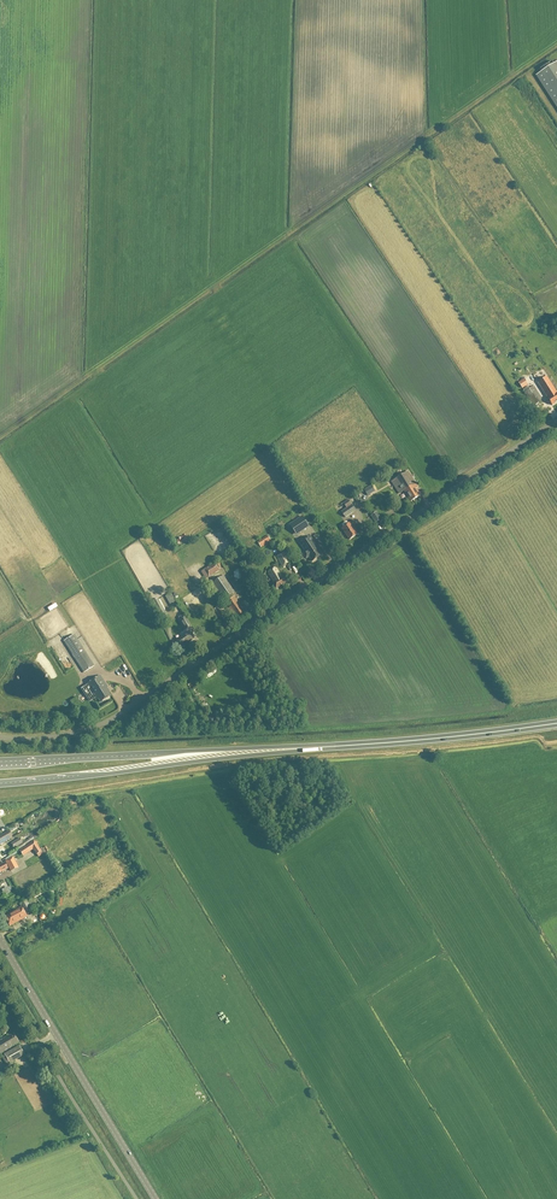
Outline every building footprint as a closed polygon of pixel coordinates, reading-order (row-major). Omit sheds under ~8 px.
[(537,76),(556,107),(556,63),(537,76)] [(534,78),(531,80),(556,120),(556,108),(536,76),(534,78)] [(547,378),(538,383),(552,405),(556,402),(556,394),(547,378)] [(518,383),(522,388),(527,385),(524,380),(518,383)] [(524,392),(533,406),(542,400),(533,386),(524,392)] [(416,484),(413,479),(408,472),(391,482),(399,494),(404,491),(411,502),(420,496),(416,489),(417,488),(415,485),(416,484)] [(367,496),(373,493),(375,491),(371,486),(364,490),(367,496)] [(345,518),(355,511),(348,500),(343,504),(347,509),(341,513),(345,518)] [(376,512),(374,514),(371,516),(375,523),(381,520),(376,512)] [(289,525),(296,536),(309,527),(302,516),(289,525)] [(357,534),(350,523),(342,529),(349,540),(357,534)] [(257,542),(260,547),(271,541),(267,536),(257,542)] [(310,537),(300,544),(305,551),(302,553),(306,559),(309,557),(312,561),(322,555),(310,537)] [(289,562),(283,552),(276,557),(282,566),(289,562)] [(202,572),(206,579),(222,571),(218,563),(202,572)] [(282,578),(275,567),(267,572),(274,583),(272,583),(276,589),(286,583),(283,577),(282,578)] [(234,572),(236,575),(235,576),(238,580),(245,576),(240,568),(234,572)] [(212,584),(223,599),(223,600),(233,593),(234,592),(223,576),(212,584)] [(234,597),(226,603),(237,619),(245,614),(241,609),(242,608),(234,597)] [(164,610),(159,600),(152,604),(158,614),(158,613),(162,620),(168,617),(164,610)] [(224,617),(217,608),(211,612),(217,621),(224,617)] [(191,627),(185,617),(180,620),(185,630),(191,627)] [(194,638),(190,632),(176,641),(180,648),(194,638)] [(94,667),(74,635),(64,641),(84,673),(94,667)] [(100,676),(86,685),(89,690),(90,689),(93,695),(92,696),(96,701),(98,699),(100,703),(110,697),(107,693),(108,693),(106,689),(107,688),(100,676)] [(13,838),(7,831),(0,835),(0,845),(13,838)] [(34,841),(19,851),(22,855),(32,848),(36,854),(41,851),(34,841)] [(11,871),(17,868),(12,858),(6,861),(11,871)] [(31,910),(26,900),(15,906),(17,909),(21,906),(25,913),(31,910)] [(26,917),(20,907),(4,916),(9,926),(26,917)] [(52,918),(47,910),(34,918),(39,926),(52,918)] [(0,1040),(0,1053),(5,1050),(18,1042),(13,1033),(6,1037),(5,1037),(0,1040)] [(4,1054),(9,1063),(24,1055),(19,1046),(4,1054)]
